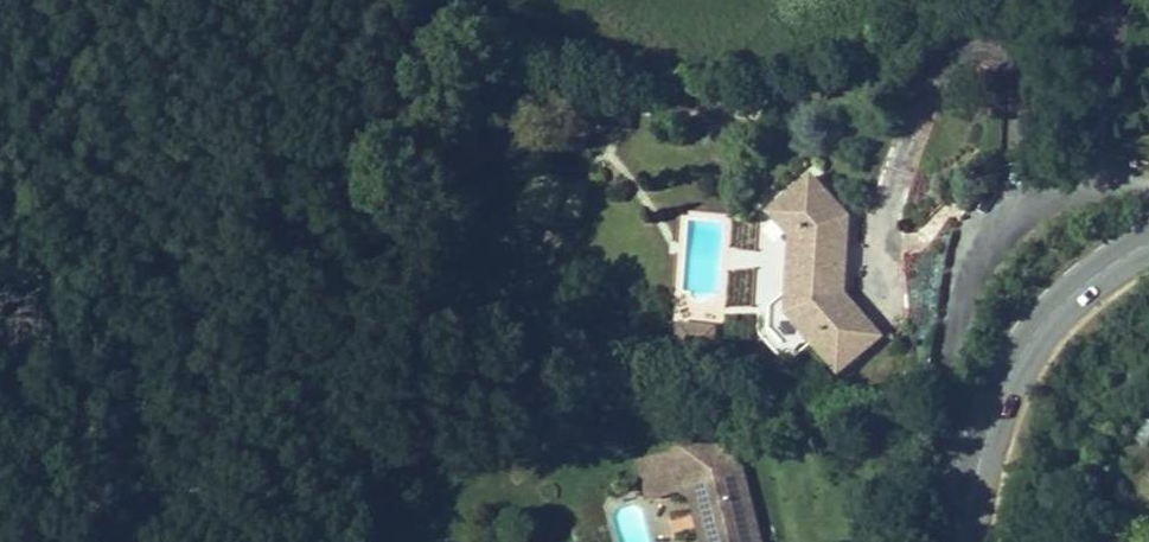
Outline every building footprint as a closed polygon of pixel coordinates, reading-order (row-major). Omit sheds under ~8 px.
[(848,221),(802,185),(766,231),(787,249),(788,258),(799,267),(798,298),(785,305),(785,317),(767,317),(767,331),(791,363),(809,351),(832,378),(880,344),(845,297),(847,274),(836,268),(838,245),(848,241),(848,221)] [(847,274),(848,241),(838,245),(836,268),(847,274)] [(799,267),(788,258),(785,305),(798,298),(799,267)] [(714,372),(716,347),(678,344),(676,369),(714,372)] [(724,456),(632,478),(640,514),(684,504),(698,501),(707,541),(744,541),(724,456)] [(684,504),(692,541),(707,541),(698,501),(684,504)]
